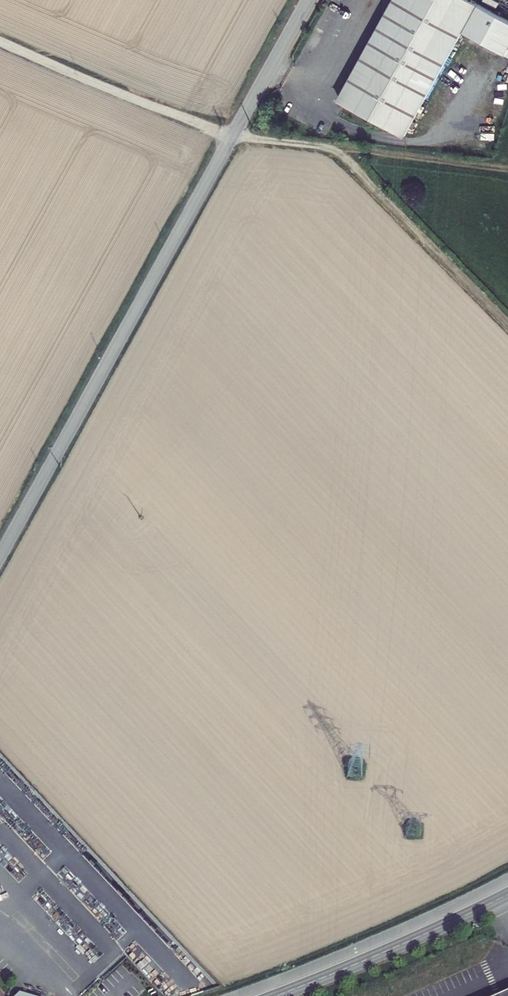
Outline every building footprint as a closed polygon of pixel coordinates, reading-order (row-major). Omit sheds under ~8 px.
[(365,114),(405,136),(460,33),(501,55),(507,43),(507,24),(463,0),(393,0),(339,101),(365,114)] [(469,995),(507,995),(507,978),(469,995)]
